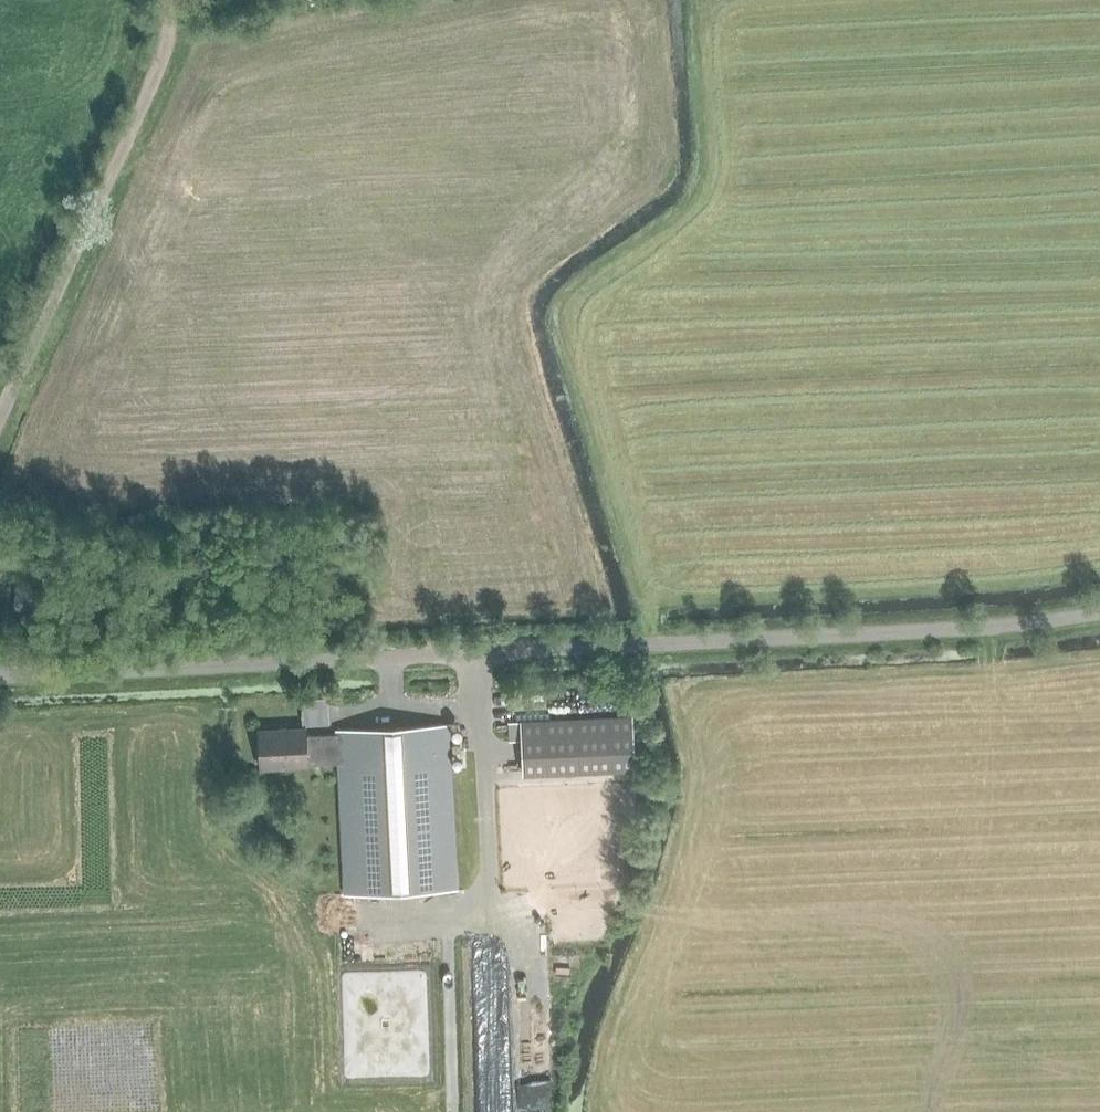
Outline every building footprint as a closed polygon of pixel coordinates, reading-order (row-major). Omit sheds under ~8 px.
[(17,577),(14,609),(37,611),(40,579),(17,577)] [(632,767),(630,714),(519,719),(521,772),(632,767)] [(347,894),(459,891),(455,727),(342,730),(342,734),(312,734),(312,726),(264,727),(265,766),(313,764),(313,763),(343,762),(347,894)] [(551,1102),(549,1064),(518,1065),(520,1104),(551,1102)]
